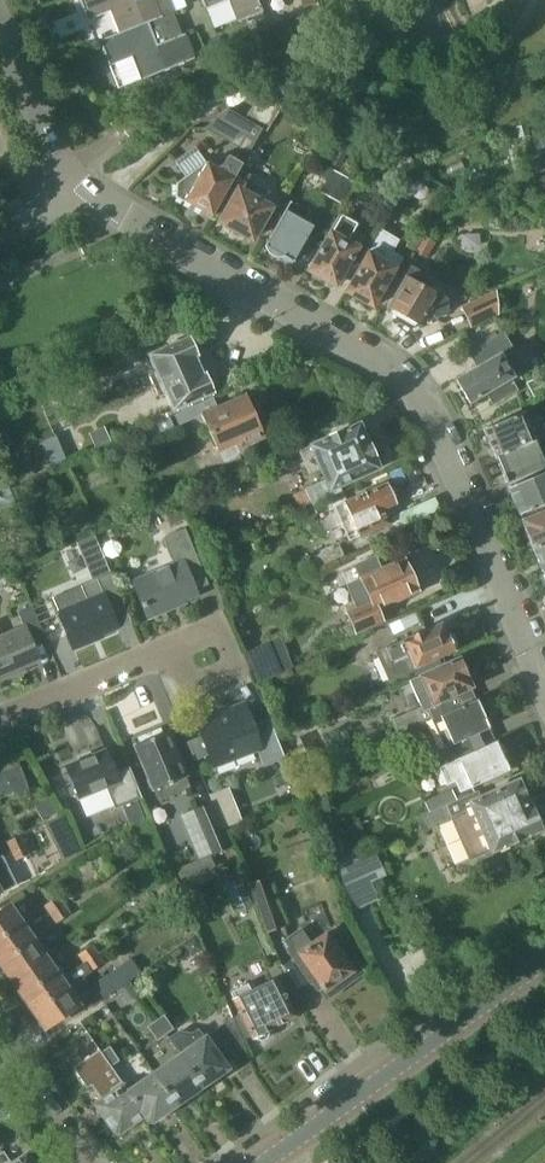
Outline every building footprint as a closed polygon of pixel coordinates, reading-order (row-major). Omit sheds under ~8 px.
[(110,9),(120,32),(120,33),(147,22),(148,23),(175,12),(170,0),(79,0),(86,19),(110,9)] [(262,12),(257,0),(229,0),(238,22),(262,12)] [(147,22),(120,33),(120,32),(99,41),(108,65),(132,55),(142,80),(194,59),(184,34),(156,45),(148,23),(147,22)] [(227,110),(204,129),(249,155),(263,130),(266,132),(282,108),(260,95),(245,120),(227,110)] [(339,171),(358,132),(342,125),(323,163),(339,171)] [(178,183),(176,196),(212,217),(229,187),(242,164),(228,156),(224,163),(216,170),(205,163),(196,170),(191,179),(187,177),(178,183)] [(253,239),(275,200),(246,183),(249,177),(238,171),(229,187),(238,192),(221,221),(223,222),(220,227),(231,234),(234,228),(253,239)] [(290,202),(265,245),(268,247),(270,252),(275,255),(280,254),(293,262),(313,227),(302,221),(308,212),(290,202)] [(335,286),(357,248),(346,243),(351,234),(333,224),(307,270),(335,286)] [(425,237),(415,254),(426,261),(436,243),(425,237)] [(346,291),(372,306),(398,260),(387,253),(381,263),(367,255),(346,291)] [(405,277),(388,308),(394,312),(397,321),(411,328),(419,324),(427,311),(436,317),(447,311),(444,299),(405,277)] [(471,330),(498,318),(496,290),(460,308),(471,330)] [(147,376),(151,387),(199,365),(187,338),(147,355),(155,372),(147,376)] [(524,369),(510,346),(455,380),(468,402),(524,369)] [(107,372),(112,384),(131,376),(125,364),(107,372)] [(171,409),(211,392),(199,365),(151,387),(156,397),(164,393),(171,409)] [(543,389),(544,388),(541,377),(526,384),(530,394),(543,389)] [(172,415),(177,426),(201,415),(218,454),(244,442),(246,446),(264,438),(245,394),(215,408),(211,398),(172,415)] [(534,439),(544,434),(544,415),(527,422),(523,412),(484,429),(495,456),(534,439)] [(152,438),(175,428),(170,418),(147,428),(152,438)] [(358,423),(309,446),(310,447),(298,453),(307,474),(319,468),(324,481),(304,490),(311,505),(340,492),(337,486),(378,467),(358,423)] [(534,439),(495,456),(505,482),(544,466),(534,439)] [(544,502),(544,472),(508,487),(519,513),(544,502)] [(394,503),(385,484),(334,507),(349,541),(388,524),(381,509),(394,503)] [(312,505),(298,511),(303,522),(317,516),(312,505)] [(520,518),(532,545),(544,539),(544,508),(520,518)] [(188,541),(184,529),(166,536),(164,541),(173,565),(133,582),(148,617),(196,597),(195,592),(208,586),(188,541)] [(532,545),(543,572),(544,571),(544,539),(532,545)] [(103,562),(95,540),(75,548),(84,570),(103,562)] [(339,543),(311,556),(317,570),(345,557),(339,543)] [(358,566),(363,579),(350,584),(359,604),(344,609),(355,636),(384,623),(378,608),(418,591),(405,561),(381,571),(376,559),(358,566)] [(72,648),(117,630),(110,612),(123,607),(110,574),(95,580),(81,587),(86,602),(57,614),(72,648)] [(37,663),(30,646),(45,639),(31,607),(16,614),(22,628),(0,638),(0,679),(37,663)] [(457,642),(454,634),(446,633),(441,623),(384,646),(374,651),(386,680),(400,674),(455,652),(455,650),(457,642)] [(279,638),(242,654),(254,685),(292,669),(279,638)] [(397,734),(402,732),(475,698),(470,686),(465,676),(469,671),(465,662),(458,662),(457,659),(409,681),(421,708),(392,720),(397,734)] [(483,701),(475,698),(402,732),(432,719),(445,746),(418,759),(424,772),(494,739),(484,718),(487,711),(483,701)] [(283,757),(269,720),(253,727),(244,704),(195,723),(213,768),(256,751),(262,766),(283,757)] [(159,730),(137,739),(139,744),(134,746),(158,802),(190,788),(166,733),(161,735),(159,730)] [(495,742),(494,739),(424,772),(425,774),(437,768),(444,786),(454,781),(460,794),(463,792),(508,771),(502,758),(505,751),(502,745),(495,742)] [(114,773),(105,751),(65,768),(67,772),(62,774),(71,797),(76,794),(78,799),(105,788),(114,810),(141,799),(128,768),(114,773)] [(15,795),(28,790),(20,767),(0,774),(0,795),(13,791),(15,795)] [(451,820),(469,862),(539,830),(516,781),(480,798),(477,792),(456,801),(429,813),(428,813),(416,818),(422,833),(451,820)] [(428,813),(429,813),(456,801),(452,791),(424,802),(428,813)] [(230,847),(212,802),(179,816),(198,860),(230,847)] [(63,815),(45,824),(63,861),(81,851),(63,815)] [(6,844),(10,851),(25,843),(21,836),(6,844)] [(339,839),(323,844),(328,859),(344,851),(339,839)] [(15,861),(30,853),(25,843),(10,851),(15,861)] [(363,845),(344,852),(344,851),(328,859),(347,911),(378,901),(372,882),(385,877),(375,850),(366,853),(363,845)] [(267,878),(249,884),(265,933),(284,926),(267,878)] [(244,885),(228,891),(237,915),(253,909),(244,885)] [(70,914),(58,897),(43,907),(55,924),(70,914)] [(0,913),(0,950),(32,927),(26,919),(21,922),(10,906),(0,913)] [(10,978),(44,955),(34,940),(39,937),(32,927),(0,950),(0,964),(10,978)] [(286,949),(311,985),(318,980),(330,997),(364,974),(354,959),(346,966),(325,935),(310,945),(300,930),(284,941),(288,948),(286,949)] [(92,946),(79,955),(84,962),(85,963),(97,954),(92,946)] [(27,1003),(44,1028),(86,999),(91,991),(82,979),(103,964),(97,954),(85,963),(66,976),(27,1003)] [(44,955),(10,978),(27,1003),(66,976),(60,967),(55,971),(44,955)] [(103,999),(140,974),(131,960),(94,985),(103,999)] [(295,1014),(277,977),(233,999),(253,1040),(273,1030),(271,1026),(295,1014)] [(173,1030),(163,1016),(155,1021),(165,1035),(173,1030)] [(147,1027),(157,1041),(165,1035),(155,1021),(147,1027)] [(205,1035),(179,1054),(202,1087),(229,1068),(205,1035)] [(108,1047),(101,1052),(112,1066),(118,1061),(108,1047)] [(116,1133),(121,1133),(144,1117),(145,1116),(127,1090),(128,1090),(112,1066),(101,1052),(100,1050),(74,1068),(88,1089),(92,1086),(102,1100),(95,1105),(116,1133)] [(152,1072),(176,1106),(202,1087),(179,1054),(152,1072)] [(149,1123),(152,1122),(176,1106),(152,1072),(128,1090),(127,1090),(145,1116),(144,1117),(149,1123)] [(27,1152),(10,1162),(0,1147),(0,1162),(34,1162),(27,1152)]
